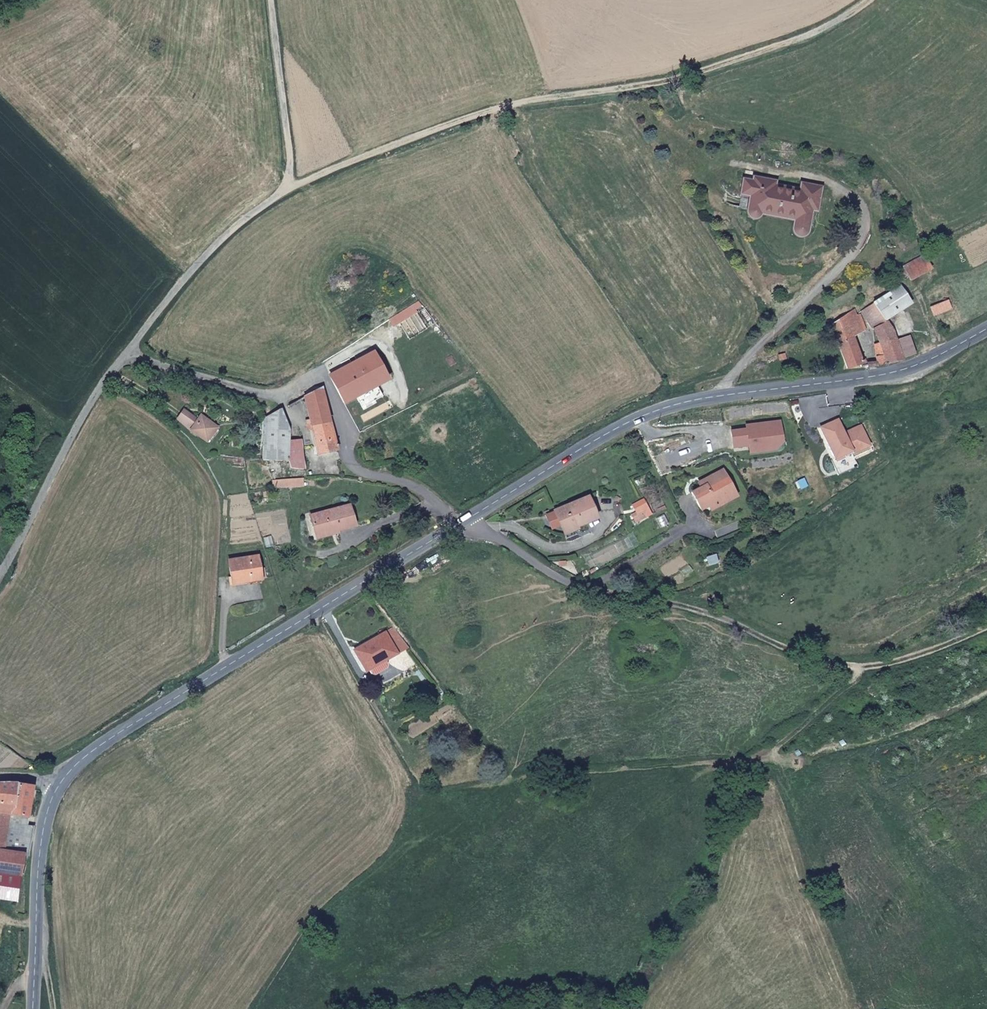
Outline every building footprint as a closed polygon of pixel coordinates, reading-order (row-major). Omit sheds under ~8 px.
[(820,210),(825,188),(806,184),(804,189),(777,185),(778,180),(758,176),(757,181),(748,179),(745,194),(754,196),(751,212),(751,214),(753,216),(755,217),(758,218),(759,218),(761,218),(762,217),(763,213),(798,219),(796,231),(797,233),(798,235),(799,236),(800,236),(802,236),(804,236),(811,229),(815,209),(820,210)] [(932,267),(925,253),(904,268),(912,279),(932,267)] [(880,319),(909,296),(899,283),(863,310),(868,318),(877,313),(880,319)] [(952,309),(949,299),(930,307),(934,317),(952,309)] [(870,322),(868,318),(863,310),(860,304),(830,327),(834,336),(848,329),(852,336),(870,322)] [(888,364),(919,349),(911,332),(897,338),(889,324),(876,331),(881,343),(876,346),(877,358),(879,367),(888,364)] [(866,366),(852,336),(848,329),(834,336),(848,368),(866,366)] [(346,405),(391,380),(375,350),(329,375),(346,405)] [(340,450),(321,387),(304,399),(320,454),(340,450)] [(178,418),(190,430),(198,420),(185,409),(178,418)] [(305,467),(304,441),(286,427),(281,411),(262,419),(262,462),(271,463),(272,456),(289,457),(289,466),(305,467)] [(217,428),(201,416),(198,420),(190,430),(206,442),(217,428)] [(870,448),(862,427),(844,434),(838,420),(821,427),(834,460),(852,453),(853,455),(870,448)] [(777,450),(784,440),(781,421),(746,426),(747,430),(732,432),(734,448),(750,446),(751,454),(777,450)] [(857,466),(853,455),(852,453),(834,460),(833,461),(838,474),(857,466)] [(739,496),(723,468),(703,480),(706,486),(700,489),(693,492),(700,506),(719,496),(722,501),(724,505),(739,496)] [(294,488),(293,478),(274,479),(274,489),(294,488)] [(304,488),(303,478),(293,478),(294,488),(304,488)] [(706,486),(703,480),(697,483),(700,489),(706,486)] [(599,518),(590,496),(554,510),(555,512),(547,516),(552,528),(560,525),(562,530),(577,524),(578,526),(599,518)] [(703,511),(722,501),(719,496),(700,506),(703,511)] [(357,523),(351,503),(310,515),(315,533),(335,526),(336,529),(357,523)] [(579,530),(578,527),(578,526),(577,524),(562,530),(564,536),(579,530)] [(336,529),(335,526),(315,533),(317,538),(337,533),(336,529)] [(257,570),(255,557),(226,563),(230,585),(265,578),(263,569),(257,570)] [(386,661),(408,646),(393,628),(354,652),(366,671),(385,659),(386,661)] [(8,813),(28,815),(32,789),(29,785),(0,783),(0,812),(8,813)] [(8,813),(0,812),(0,850),(3,850),(8,813)] [(33,854),(36,826),(26,825),(20,836),(18,852),(23,853),(33,854)] [(23,853),(18,852),(3,850),(0,850),(0,874),(20,876),(23,853)] [(20,876),(0,874),(0,894),(18,896),(20,876)]
